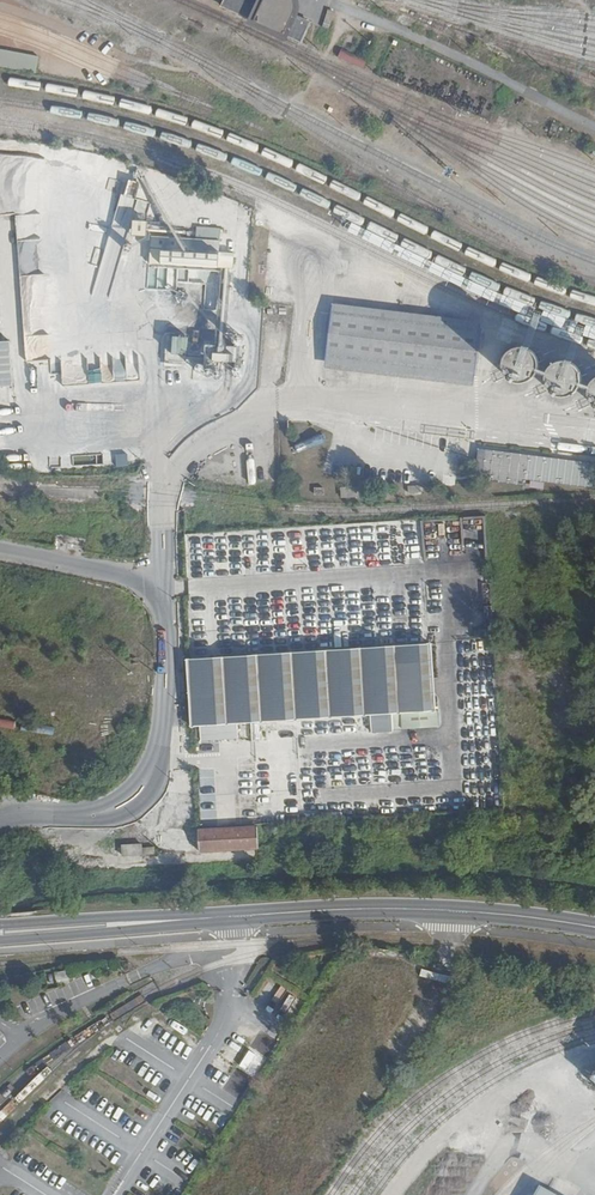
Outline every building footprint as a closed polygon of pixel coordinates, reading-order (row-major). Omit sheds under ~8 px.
[(218,8),(300,42),(309,21),(292,14),(297,0),(222,0),(218,8)] [(38,56),(0,49),(0,66),(34,73),(38,56)] [(0,152),(0,215),(15,213),(19,271),(36,270),(34,241),(40,241),(37,211),(43,211),(41,195),(49,194),(46,155),(35,156),(35,150),(0,152)] [(128,181),(124,193),(133,196),(137,184),(128,181)] [(143,220),(128,219),(127,234),(142,235),(143,220)] [(148,235),(146,289),(178,290),(179,267),(233,269),(233,252),(218,251),(218,237),(148,235)] [(472,376),(478,331),(331,313),(325,357),(472,376)] [(187,354),(186,335),(164,336),(165,355),(187,354)] [(10,386),(9,341),(0,341),(0,386),(10,386)] [(594,408),(594,376),(576,376),(576,362),(534,362),(534,350),(512,350),(512,363),(517,363),(517,371),(539,371),(539,388),(549,388),(549,398),(562,398),(562,400),(580,400),(580,408),(594,408)] [(0,387),(0,403),(13,402),(12,386),(0,387)] [(589,461),(477,449),(475,477),(587,488),(589,461)] [(438,709),(429,642),(185,660),(191,728),(438,709)] [(218,741),(198,741),(198,753),(218,752),(218,741)] [(258,848),(254,827),(196,831),(197,852),(258,848)]
